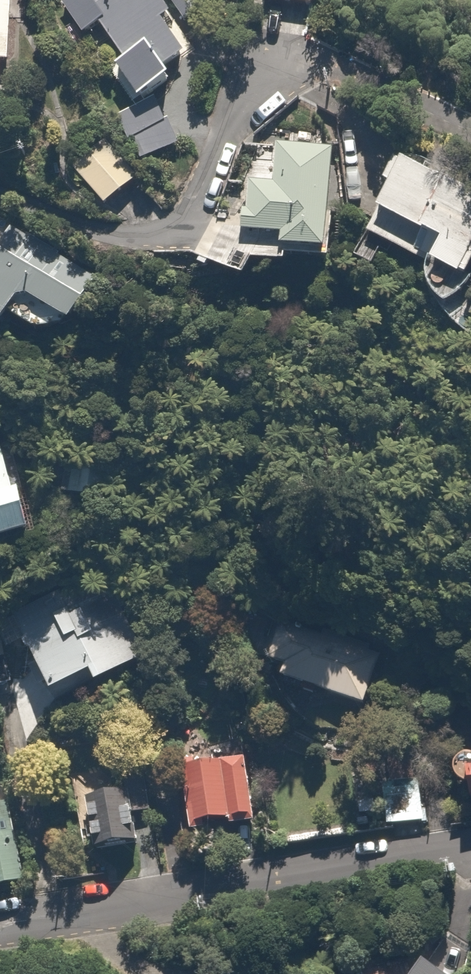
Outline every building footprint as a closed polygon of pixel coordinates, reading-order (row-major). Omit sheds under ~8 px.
[(152,0),(54,0),(79,29),(90,20),(117,52),(102,65),(126,93),(157,66),(153,62),(183,36),(152,0)] [(158,90),(119,109),(143,157),(181,139),(158,90)] [(90,132),(62,158),(101,199),(129,173),(90,132)] [(326,242),(331,143),(271,140),(269,178),(244,177),(243,204),(236,203),(235,227),(273,229),(273,239),(326,242)] [(389,164),(361,225),(423,255),(412,277),(430,304),(452,297),(470,260),(470,203),(389,164)] [(0,253),(0,310),(37,331),(49,309),(62,316),(75,294),(0,253)] [(22,520),(0,458),(0,528),(22,520)] [(97,567),(8,608),(41,684),(81,665),(87,677),(138,654),(97,567)] [(272,613),(257,653),(277,660),(273,671),(357,703),(377,653),(272,613)] [(451,740),(457,800),(470,799),(470,738),(451,740)] [(224,821),(252,817),(243,750),(189,757),(196,816),(223,813),(224,821)] [(419,782),(383,782),(383,819),(419,819),(419,782)] [(127,785),(97,788),(102,836),(132,832),(127,785)] [(16,877),(9,834),(0,836),(0,880),(16,877)] [(438,959),(380,973),(442,973),(438,959)]
